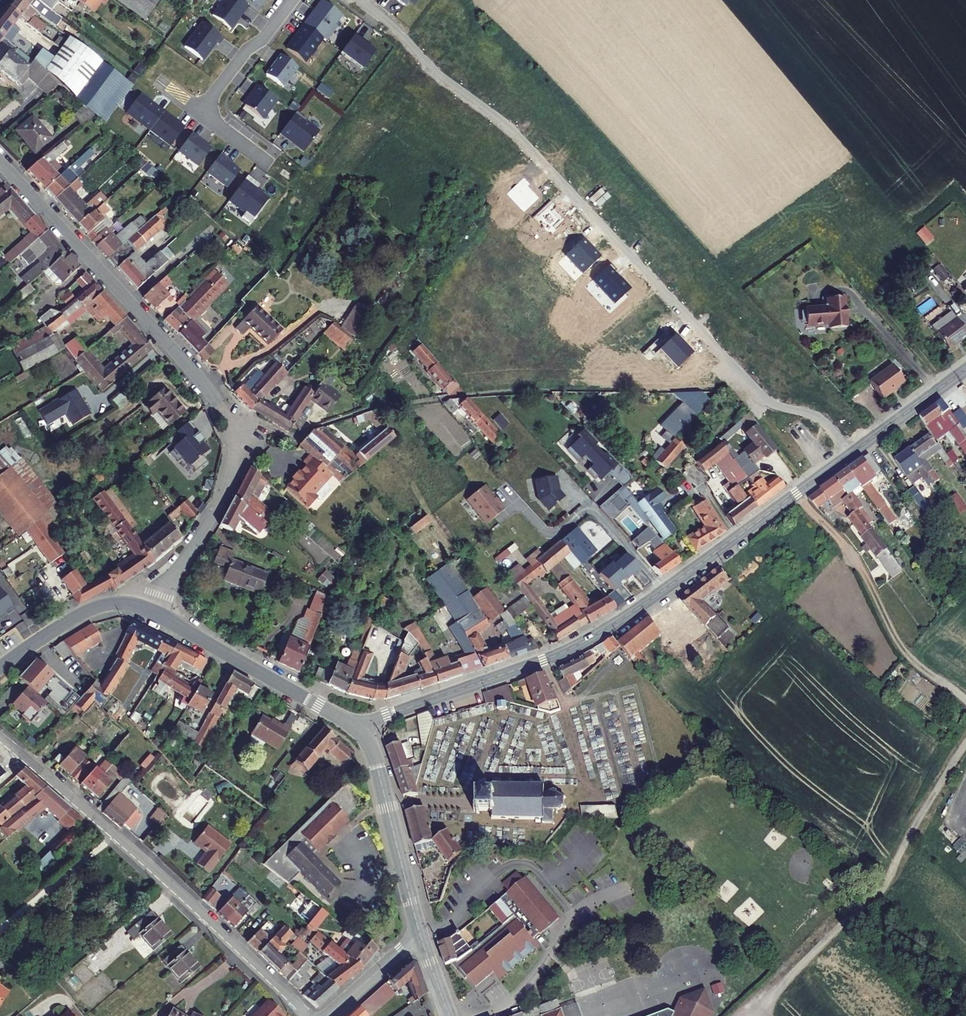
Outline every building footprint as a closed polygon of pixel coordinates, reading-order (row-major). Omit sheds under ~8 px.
[(34,14),(17,0),(11,0),(6,7),(17,17),(16,18),(26,26),(34,14)] [(42,4),(37,0),(17,0),(34,14),(42,4)] [(96,0),(75,0),(77,2),(91,12),(99,2),(96,0)] [(140,20),(155,0),(113,0),(140,20)] [(236,0),(222,0),(209,16),(228,30),(245,7),(236,0)] [(339,16),(319,1),(301,25),(323,42),(334,27),(332,25),(339,16)] [(85,21),(91,12),(77,2),(72,8),(68,5),(66,7),(71,11),(85,21)] [(16,18),(17,17),(6,7),(0,15),(0,40),(1,39),(7,43),(17,30),(11,26),(16,18)] [(77,32),(85,21),(71,11),(65,18),(61,15),(59,18),(63,21),(77,32)] [(70,42),(77,32),(63,21),(58,29),(53,25),(52,28),(56,31),(66,39),(70,42)] [(221,39),(201,23),(183,47),(201,61),(214,43),(216,45),(221,39)] [(302,63),(320,39),(302,26),(285,50),(302,63)] [(62,45),(64,43),(66,39),(56,31),(50,40),(45,36),(43,39),(58,50),(62,45)] [(372,54),(350,37),(338,54),(360,70),(372,54)] [(99,64),(70,42),(66,39),(64,43),(83,57),(60,88),(66,93),(73,99),(99,64)] [(0,48),(0,69),(10,56),(0,48)] [(43,72),(45,74),(54,83),(55,80),(56,78),(56,75),(54,72),(39,59),(41,56),(38,54),(31,62),(43,72)] [(295,68),(278,55),(263,75),(280,88),(295,68)] [(10,56),(0,69),(0,73),(12,83),(26,68),(10,56)] [(41,74),(43,72),(31,62),(28,66),(36,74),(38,72),(41,74)] [(51,91),(51,90),(57,85),(54,83),(45,74),(39,80),(51,91)] [(61,99),(66,93),(60,88),(57,85),(51,90),(61,99)] [(273,100),(255,86),(250,92),(251,93),(242,106),(259,119),(273,100)] [(161,113),(162,113),(153,106),(152,107),(137,96),(124,113),(147,131),(161,113)] [(81,107),(72,114),(80,124),(91,115),(81,107)] [(304,121),(294,112),(277,134),(289,143),(290,142),(302,151),(316,133),(302,123),(304,121)] [(161,113),(147,131),(168,147),(182,129),(161,113)] [(30,119),(13,133),(16,137),(33,123),(30,119)] [(49,141),(33,123),(16,137),(24,146),(28,143),(35,152),(49,141)] [(209,149),(189,134),(176,151),(196,167),(209,149)] [(61,141),(51,150),(53,153),(63,145),(61,141)] [(28,143),(24,146),(32,155),(35,152),(28,143)] [(89,149),(67,168),(72,173),(93,154),(89,149)] [(51,150),(25,172),(42,190),(59,176),(57,173),(53,177),(42,163),(53,153),(51,150)] [(224,159),(218,155),(204,173),(224,188),(237,171),(228,164),(228,165),(224,163),(225,162),(223,160),(224,159)] [(145,163),(130,176),(134,181),(140,176),(147,183),(157,175),(145,163)] [(61,173),(59,176),(42,190),(52,201),(68,186),(76,179),(71,174),(72,173),(67,168),(61,173)] [(257,185),(245,176),(226,202),(242,214),(239,218),(247,224),(265,201),(252,191),(257,185)] [(506,194),(523,212),(539,198),(527,186),(529,184),(524,178),(506,194)] [(5,207),(15,218),(25,210),(3,185),(0,187),(0,211),(5,207)] [(74,193),(68,186),(52,201),(66,217),(80,205),(71,196),(74,193)] [(81,206),(80,205),(66,217),(75,225),(98,205),(91,197),(81,206)] [(102,201),(98,205),(75,225),(90,242),(99,234),(93,228),(108,214),(102,207),(105,205),(102,201)] [(556,207),(550,201),(532,218),(541,228),(542,227),(550,235),(565,221),(554,209),(556,207)] [(25,210),(15,218),(21,225),(31,216),(25,210)] [(145,210),(134,220),(140,227),(151,217),(145,210)] [(21,244),(2,260),(6,264),(12,259),(44,233),(44,232),(31,216),(21,225),(29,235),(21,242),(21,244)] [(122,243),(119,245),(105,258),(120,275),(136,260),(130,254),(153,233),(161,226),(152,216),(151,217),(140,227),(122,243)] [(120,241),(122,243),(140,227),(134,220),(124,230),(127,234),(120,241)] [(915,233),(924,244),(933,236),(924,225),(915,233)] [(161,226),(153,233),(162,243),(169,236),(161,226)] [(52,242),(44,233),(12,259),(14,262),(25,253),(28,256),(38,247),(41,250),(52,242)] [(103,240),(99,234),(90,242),(105,258),(119,245),(116,241),(110,234),(103,240)] [(587,246),(589,244),(583,238),(565,256),(582,274),(599,258),(587,246)] [(233,239),(230,244),(235,248),(239,244),(233,239)] [(27,283),(44,268),(62,253),(52,242),(41,250),(27,261),(32,267),(29,269),(28,269),(21,276),(27,283)] [(167,244),(142,267),(135,273),(133,271),(124,279),(134,290),(172,255),(168,250),(170,247),(167,244)] [(76,268),(62,253),(44,268),(58,283),(76,268)] [(142,267),(136,260),(120,275),(124,279),(133,271),(135,273),(142,267)] [(616,270),(610,264),(592,280),(614,304),(631,289),(619,277),(618,278),(614,272),(616,270)] [(951,277),(941,266),(935,271),(944,283),(951,277)] [(222,282),(214,274),(206,283),(214,291),(222,282)] [(82,275),(76,280),(85,289),(91,284),(82,275)] [(214,291),(206,283),(179,312),(189,322),(176,336),(189,350),(197,341),(206,333),(190,317),(215,292),(214,291)] [(26,284),(15,293),(26,305),(36,296),(26,284)] [(85,289),(73,300),(81,309),(99,294),(91,284),(85,289)] [(155,285),(141,298),(163,322),(172,313),(179,306),(170,296),(168,298),(155,285)] [(122,319),(99,294),(81,309),(87,316),(92,317),(95,314),(101,322),(104,320),(111,329),(122,319)] [(848,297),(831,298),(831,303),(828,305),(811,306),(808,309),(808,321),(811,324),(831,323),(831,325),(834,328),(848,327),(848,297)] [(73,300),(56,313),(58,316),(44,327),(41,329),(45,337),(51,333),(53,332),(81,309),(73,300)] [(366,314),(354,306),(338,329),(349,339),(366,314)] [(253,308),(233,330),(241,337),(246,331),(265,347),(279,331),(253,308)] [(48,310),(37,319),(44,327),(58,316),(56,313),(48,310)] [(173,315),(172,313),(163,322),(162,323),(176,336),(189,322),(179,312),(177,314),(175,312),(173,315)] [(935,329),(951,351),(965,340),(965,329),(955,314),(935,329)] [(135,333),(122,319),(111,329),(106,333),(110,337),(118,331),(126,340),(135,333)] [(331,323),(322,332),(342,349),(349,339),(338,329),(331,323)] [(45,337),(41,329),(7,346),(21,373),(62,350),(61,348),(53,332),(51,333),(45,337)] [(135,333),(126,340),(131,346),(140,339),(135,333)] [(659,350),(676,369),(692,354),(684,346),(685,345),(675,334),(670,339),(664,333),(647,349),(654,355),(659,350)] [(151,350),(141,338),(140,339),(131,346),(101,371),(84,351),(82,353),(72,361),(75,366),(72,369),(76,374),(81,372),(99,392),(151,350)] [(82,353),(73,340),(61,348),(62,350),(70,360),(72,361),(82,353)] [(197,341),(189,350),(196,356),(204,348),(197,341)] [(212,342),(205,349),(210,354),(217,346),(212,342)] [(420,345),(412,353),(429,371),(427,373),(447,396),(457,387),(452,381),(451,382),(436,365),(437,364),(420,345)] [(204,348),(196,356),(202,363),(210,354),(205,349),(204,348)] [(647,349),(642,354),(648,360),(653,355),(647,349)] [(244,391),(240,386),(231,395),(249,413),(251,412),(259,403),(291,366),(280,356),(270,367),(270,366),(263,373),(261,372),(256,377),(254,376),(252,379),(254,380),(258,384),(248,395),(244,391)] [(893,368),(870,384),(883,402),(893,394),(892,393),(897,389),(904,384),(893,368)] [(254,380),(244,391),(248,395),(258,384),(254,380)] [(337,397),(318,384),(311,396),(307,401),(326,414),(337,397)] [(164,385),(142,403),(150,413),(156,408),(168,422),(169,424),(186,410),(164,385)] [(944,403),(951,413),(965,402),(965,387),(944,403)] [(119,409),(132,396),(125,388),(112,401),(119,409)] [(72,390),(36,412),(43,424),(62,413),(70,425),(87,414),(72,390)] [(311,396),(302,390),(284,418),(259,403),(251,412),(286,434),(290,428),(298,415),(307,401),(311,396)] [(466,399),(458,406),(493,445),(501,438),(466,399)] [(448,401),(443,405),(459,424),(462,421),(457,415),(459,414),(448,401)] [(951,413),(957,421),(965,414),(965,402),(951,413)] [(944,403),(922,419),(939,443),(951,434),(965,453),(965,434),(957,421),(951,413),(944,403)] [(149,413),(161,428),(168,422),(156,408),(150,413),(149,413)] [(501,413),(493,420),(502,430),(510,423),(501,413)] [(352,457),(357,462),(360,467),(394,439),(372,414),(361,417),(364,425),(367,424),(377,436),(352,457)] [(305,419),(298,415),(290,428),(296,432),(305,419)] [(758,433),(759,431),(746,416),(716,441),(718,444),(726,454),(734,464),(741,472),(751,464),(758,458),(761,456),(763,459),(764,457),(766,459),(772,453),(771,451),(772,450),(758,433)] [(196,436),(186,423),(164,442),(171,451),(166,455),(174,464),(179,460),(191,475),(203,465),(198,459),(206,453),(193,438),(196,436)] [(297,447),(308,458),(316,465),(327,476),(329,478),(338,486),(360,467),(357,462),(350,468),(348,467),(353,461),(320,430),(310,433),(297,447)] [(585,430),(576,438),(579,440),(567,451),(578,463),(584,457),(592,466),(586,472),(598,483),(608,474),(618,465),(585,430)] [(579,440),(576,438),(573,435),(562,445),(567,451),(579,440)] [(938,446),(932,437),(912,450),(931,476),(936,472),(930,463),(941,455),(948,465),(953,462),(949,456),(940,444),(938,446)] [(664,470),(685,448),(674,438),(653,460),(664,470)] [(716,441),(715,440),(698,453),(702,457),(718,444),(716,441)] [(726,454),(718,444),(702,457),(695,463),(702,473),(714,464),(728,483),(722,488),(737,507),(725,516),(732,527),(755,509),(747,500),(737,486),(747,480),(741,472),(734,464),(726,454)] [(8,445),(0,452),(0,518),(16,538),(24,531),(37,521),(57,505),(8,445)] [(931,476),(912,450),(897,461),(914,485),(924,478),(931,488),(937,484),(931,476)] [(954,452),(949,456),(953,462),(965,480),(965,473),(959,463),(961,461),(954,452)] [(882,472),(870,456),(850,471),(864,489),(892,527),(899,522),(872,485),(880,479),(877,476),(882,472)] [(592,466),(584,457),(578,463),(575,466),(583,475),(592,466)] [(290,481),(283,489),(288,494),(316,465),(308,458),(301,465),(303,468),(296,475),(294,474),(289,480),(290,481)] [(758,473),(751,464),(741,472),(747,480),(748,482),(752,477),(755,475),(758,473)] [(320,483),(327,476),(316,465),(288,494),(305,510),(314,501),(316,504),(323,496),(317,490),(322,485),(320,483)] [(618,465),(608,474),(622,489),(624,488),(632,480),(618,465)] [(682,475),(694,490),(705,483),(693,467),(682,475)] [(264,483),(248,469),(232,499),(256,519),(263,510),(254,502),(264,483)] [(850,471),(838,479),(851,498),(856,494),(864,489),(850,471)] [(943,481),(936,472),(931,476),(937,484),(938,485),(943,481)] [(764,487),(755,475),(752,477),(748,482),(756,493),(764,503),(785,487),(777,477),(764,487)] [(327,476),(320,483),(322,485),(329,478),(327,476)] [(535,482),(539,502),(549,513),(564,499),(557,491),(556,492),(556,488),(558,487),(556,478),(535,482)] [(851,517),(856,524),(865,517),(860,510),(865,507),(856,494),(851,498),(838,479),(810,499),(827,515),(845,501),(855,514),(851,517)] [(938,485),(937,484),(931,488),(935,494),(941,490),(938,485)] [(467,502),(485,525),(504,510),(496,500),(495,501),(485,488),(467,502)] [(664,499),(657,490),(639,506),(624,488),(622,489),(618,493),(629,506),(628,507),(642,523),(646,520),(663,541),(674,532),(659,514),(661,512),(657,506),(664,499)] [(599,509),(611,523),(628,507),(629,506),(618,493),(618,492),(599,509)] [(948,498),(959,515),(965,510),(965,505),(958,492),(948,498)] [(755,509),(764,503),(756,493),(747,500),(755,509)] [(128,563),(126,565),(135,577),(143,570),(134,559),(144,551),(139,546),(140,546),(134,539),(101,494),(91,501),(131,555),(125,559),(128,563)] [(701,497),(690,504),(705,528),(690,537),(687,539),(694,551),(725,532),(701,497)] [(218,526),(229,533),(237,516),(257,533),(263,526),(261,524),(256,519),(232,499),(218,526)] [(185,501),(166,517),(170,522),(179,514),(190,524),(192,521),(194,522),(195,520),(194,519),(196,516),(197,517),(204,508),(196,502),(193,505),(192,504),(188,505),(185,501)] [(865,507),(860,510),(865,517),(870,524),(874,521),(865,507)] [(269,516),(263,510),(256,519),(261,524),(269,516)] [(661,512),(659,514),(674,532),(676,530),(661,512)] [(428,516),(409,526),(413,534),(432,524),(428,516)] [(880,557),(895,578),(905,571),(870,524),(865,517),(856,524),(865,537),(864,537),(879,557),(880,557)] [(62,555),(37,521),(24,531),(47,565),(62,555)] [(179,541),(167,525),(140,546),(139,546),(144,551),(152,562),(179,541)] [(640,531),(639,531),(647,541),(649,540),(656,549),(650,553),(659,565),(652,569),(659,578),(679,564),(646,526),(645,526),(640,531)] [(595,553),(575,528),(559,542),(569,554),(578,565),(579,567),(583,563),(595,553)] [(318,538),(305,545),(316,564),(328,557),(320,545),(322,544),(318,538)] [(587,625),(615,609),(605,598),(590,608),(588,606),(592,602),(590,599),(585,602),(556,565),(563,559),(569,554),(559,542),(541,556),(534,561),(544,572),(545,574),(548,571),(555,580),(554,581),(579,614),(586,624),(587,625)] [(515,549),(512,545),(479,570),(483,574),(515,549)] [(225,569),(220,581),(257,596),(265,576),(229,561),(232,554),(218,548),(212,564),(225,569)] [(152,562),(144,551),(134,559),(143,570),(153,563),(152,562)] [(541,556),(536,551),(525,560),(529,566),(534,561),(541,556)] [(569,554),(563,559),(572,570),(578,565),(569,554)] [(123,561),(116,566),(118,570),(126,565),(123,561)] [(544,572),(534,561),(529,566),(523,570),(510,579),(523,596),(527,602),(530,605),(555,643),(578,629),(567,610),(551,621),(537,600),(526,585),(538,577),(539,578),(545,574),(544,572)] [(519,564),(506,574),(510,579),(523,570),(519,564)] [(125,583),(135,577),(126,565),(118,570),(116,566),(115,569),(115,571),(125,583)] [(444,565),(434,573),(454,600),(465,592),(444,565)] [(719,568),(711,574),(722,587),(730,582),(719,568)] [(316,581),(329,589),(337,578),(324,570),(316,581)] [(85,588),(74,571),(59,582),(70,597),(81,590),(85,588)] [(115,571),(107,577),(117,589),(125,583),(115,571)] [(424,581),(444,608),(454,600),(434,573),(424,581)] [(702,602),(722,587),(711,574),(679,599),(690,610),(729,652),(740,642),(702,602)] [(107,577),(85,588),(92,597),(109,588),(113,592),(117,589),(107,577)] [(92,597),(85,588),(81,590),(70,597),(69,597),(76,607),(92,597)] [(12,607),(0,589),(0,615),(12,607)] [(484,589),(470,600),(486,623),(498,615),(507,626),(511,624),(508,620),(502,612),(501,613),(484,589)] [(327,597),(315,591),(306,611),(304,610),(300,619),(296,621),(287,641),(281,638),(276,650),(280,652),(276,663),(295,672),(327,597)] [(481,668),(507,660),(503,648),(497,650),(495,644),(484,648),(476,634),(488,626),(486,623),(470,600),(465,592),(454,600),(466,617),(455,625),(481,668)] [(523,596),(501,610),(502,612),(508,620),(530,605),(527,602),(523,596)] [(391,601),(383,597),(378,607),(386,613),(391,601)] [(677,621),(690,610),(679,599),(651,620),(660,631),(674,619),(677,621)] [(466,617),(454,600),(444,608),(455,625),(466,617)] [(663,635),(660,631),(651,620),(648,617),(617,642),(619,645),(640,667),(646,662),(640,654),(663,635)] [(372,622),(364,619),(358,634),(361,636),(365,638),(372,622)] [(86,622),(58,639),(67,651),(71,655),(97,639),(86,622)] [(383,683),(388,685),(403,641),(402,641),(372,622),(365,638),(359,653),(343,693),(345,694),(371,700),(376,687),(371,685),(371,682),(362,680),(372,655),(388,661),(383,676),(385,677),(383,683)] [(424,640),(415,623),(403,629),(407,632),(415,644),(416,643),(424,640)] [(161,639),(129,624),(123,635),(125,636),(112,659),(115,661),(98,688),(93,683),(82,695),(92,704),(117,726),(124,717),(127,720),(132,712),(129,709),(127,713),(108,697),(124,673),(117,669),(121,664),(123,665),(138,642),(154,650),(161,639)] [(507,626),(505,628),(515,643),(503,648),(507,660),(529,652),(523,642),(520,636),(511,624),(507,626)] [(481,668),(455,625),(448,630),(464,654),(446,660),(445,658),(435,662),(430,654),(424,640),(416,643),(415,644),(417,646),(418,648),(424,662),(434,684),(444,682),(481,668)] [(434,684),(424,662),(416,665),(421,677),(399,684),(407,660),(418,648),(417,646),(415,644),(407,632),(402,641),(403,641),(388,685),(387,690),(383,699),(434,684)] [(361,636),(355,650),(359,653),(365,638),(361,636)] [(611,653),(619,645),(617,642),(613,638),(603,643),(611,653)] [(52,643),(60,655),(67,651),(58,639),(52,643)] [(161,639),(154,650),(161,654),(168,643),(161,639)] [(531,640),(523,642),(529,652),(536,650),(531,640)] [(161,654),(155,664),(161,667),(161,666),(174,646),(168,643),(161,654)] [(205,661),(174,646),(161,666),(172,673),(174,671),(179,662),(196,671),(198,672),(205,661)] [(315,680),(343,693),(359,653),(355,650),(351,652),(345,668),(336,664),(333,665),(331,670),(322,666),(315,680)] [(569,677),(596,663),(590,651),(583,655),(583,656),(558,669),(566,685),(560,688),(564,696),(569,691),(574,686),(569,677)] [(78,700),(33,661),(17,680),(26,688),(35,696),(46,705),(61,719),(78,700)] [(121,664),(117,669),(124,673),(128,668),(123,665),(121,664)] [(155,664),(141,685),(147,689),(161,667),(155,664)] [(174,671),(172,673),(187,682),(195,677),(198,672),(196,671),(193,675),(187,678),(174,671)] [(161,673),(156,682),(187,701),(196,686),(199,682),(193,685),(190,684),(188,688),(172,679),(172,677),(172,676),(171,675),(170,675),(168,675),(167,676),(161,673)] [(204,716),(200,724),(209,729),(220,710),(221,710),(232,690),(234,691),(241,680),(229,673),(215,697),(204,716)] [(524,685),(528,684),(536,708),(555,702),(552,692),(550,693),(544,675),(528,680),(527,679),(522,681),(524,685)] [(241,680),(234,691),(244,697),(250,685),(241,680)] [(507,685),(499,688),(502,698),(510,696),(507,685)] [(215,697),(196,686),(187,701),(185,704),(204,716),(215,697)] [(376,687),(371,700),(383,699),(387,690),(376,687)] [(35,696),(26,688),(10,706),(21,715),(19,717),(28,725),(46,705),(35,696)] [(499,688),(483,693),(486,704),(495,701),(502,698),(499,688)] [(92,704),(82,695),(78,700),(61,719),(60,721),(66,727),(79,713),(82,716),(92,704)] [(499,702),(496,702),(496,709),(504,709),(504,702),(502,702),(500,701),(499,702)] [(429,711),(417,715),(420,725),(421,750),(424,749),(433,721),(429,711)] [(260,715),(249,732),(275,749),(288,728),(281,723),(279,727),(260,715)] [(194,733),(175,722),(169,731),(188,744),(194,733)] [(209,729),(200,724),(194,733),(188,744),(197,749),(209,729)] [(303,748),(290,764),(302,775),(317,759),(315,758),(324,749),(328,752),(327,753),(343,767),(353,756),(323,728),(304,749),(303,748)] [(399,744),(385,748),(394,773),(407,768),(399,744)] [(85,760),(75,750),(58,769),(69,778),(78,768),(85,760)] [(111,766),(95,752),(93,750),(89,754),(96,760),(98,758),(100,760),(98,762),(107,771),(111,766)] [(57,757),(53,762),(58,766),(62,761),(57,757)] [(359,761),(350,771),(354,774),(362,767),(361,763),(359,761)] [(123,777),(111,766),(107,771),(117,780),(119,778),(122,780),(123,777)] [(87,776),(78,768),(69,778),(75,784),(81,777),(84,780),(78,787),(87,794),(102,776),(94,769),(87,776)] [(411,779),(407,768),(394,773),(403,799),(409,796),(416,795),(415,792),(413,784),(415,778),(411,779)] [(13,778),(33,796),(43,788),(31,777),(30,778),(21,770),(13,778)] [(111,783),(102,776),(87,794),(95,801),(111,783)] [(352,787),(347,782),(261,863),(285,881),(298,869),(322,895),(336,882),(309,853),(314,848),(315,850),(318,848),(317,847),(324,840),(327,843),(333,837),(329,833),(354,809),(349,790),(352,787)] [(487,810),(487,817),(544,818),(544,820),(532,820),(532,846),(546,846),(547,840),(559,827),(554,821),(554,810),(557,810),(558,812),(560,811),(559,809),(563,807),(565,809),(566,807),(564,805),(564,799),(567,797),(565,796),(563,797),(556,794),(557,793),(554,790),(548,794),(545,794),(545,785),(487,785),(487,794),(480,793),(480,791),(477,791),(477,793),(474,793),(474,796),(476,796),(477,807),(474,807),(474,809),(477,810),(477,812),(479,812),(480,810),(487,810)] [(0,809),(0,814),(5,820),(20,807),(3,787),(0,789),(0,801),(4,806),(0,809)] [(43,788),(33,796),(20,807),(5,820),(6,821),(0,826),(0,832),(5,839),(42,809),(68,833),(80,821),(43,788)] [(104,801),(96,811),(101,815),(109,805),(104,801)] [(109,805),(101,815),(120,830),(134,812),(123,802),(115,810),(109,805)] [(616,804),(581,805),(582,817),(619,818),(616,804)] [(417,809),(405,812),(414,846),(432,842),(450,867),(463,853),(455,842),(446,830),(433,840),(424,807),(417,809)] [(149,818),(157,825),(166,815),(158,808),(149,818)] [(195,842),(200,846),(201,845),(207,851),(198,862),(209,872),(233,843),(209,823),(199,837),(195,842)] [(77,841),(68,833),(30,870),(38,879),(77,841)] [(965,844),(960,841),(956,848),(961,851),(965,844)] [(457,961),(452,963),(466,980),(469,977),(478,986),(495,971),(497,968),(504,975),(540,943),(533,936),(540,929),(541,931),(559,914),(523,875),(521,877),(514,870),(500,882),(507,890),(499,897),(513,914),(503,922),(471,950),(457,961)] [(221,872),(211,887),(220,894),(221,895),(228,887),(235,893),(239,888),(221,872)] [(445,883),(426,888),(430,904),(439,901),(445,883)] [(152,886),(141,895),(147,903),(158,894),(152,886)] [(202,898),(202,899),(210,906),(220,894),(211,887),(202,898)] [(247,895),(239,888),(235,893),(243,900),(247,895)] [(211,907),(221,895),(220,894),(210,906),(211,907)] [(256,902),(247,895),(243,900),(251,907),(256,902)] [(231,897),(217,913),(225,920),(239,904),(231,897)] [(499,897),(489,906),(503,922),(513,914),(499,897)] [(247,912),(239,904),(225,920),(233,927),(247,912)] [(323,910),(310,926),(317,932),(331,916),(323,910)] [(149,911),(125,932),(131,939),(138,934),(150,949),(168,934),(149,911)] [(307,924),(289,945),(297,953),(299,954),(309,942),(323,955),(320,960),(321,961),(314,968),(321,975),(337,989),(362,968),(346,955),(340,950),(317,932),(310,926),(307,924)] [(283,927),(271,940),(259,954),(288,980),(296,972),(278,955),(285,947),(278,940),(280,937),(285,941),(291,934),(283,927)] [(271,940),(261,930),(249,944),(259,954),(271,940)] [(355,933),(340,950),(346,955),(355,944),(363,950),(367,944),(359,936),(355,933)] [(438,944),(445,965),(457,961),(471,950),(460,937),(461,936),(459,934),(451,941),(438,944)] [(355,944),(346,955),(362,968),(376,952),(367,944),(363,950),(355,944)] [(178,946),(160,961),(179,982),(196,967),(178,946)] [(306,960),(299,954),(297,953),(293,958),(299,962),(296,965),(299,968),(306,960)] [(409,961),(356,1007),(363,1015),(369,1015),(395,994),(393,991),(405,981),(413,1001),(425,993),(413,962),(409,961)] [(497,968),(495,971),(501,978),(504,975),(497,968)] [(298,970),(296,972),(288,980),(297,989),(306,978),(298,970)] [(338,990),(337,989),(321,975),(312,983),(314,985),(303,996),(315,1009),(338,990)] [(722,983),(712,986),(715,995),(724,992),(722,983)] [(673,1015),(712,1015),(703,994),(679,1003),(675,1011),(673,1015)] [(285,1014),(265,998),(250,1015),(283,1015),(285,1014)] [(538,1009),(540,1015),(560,1015),(559,1012),(558,1013),(554,1003),(538,1009)] [(347,1015),(363,1015),(356,1007),(347,1015)]
